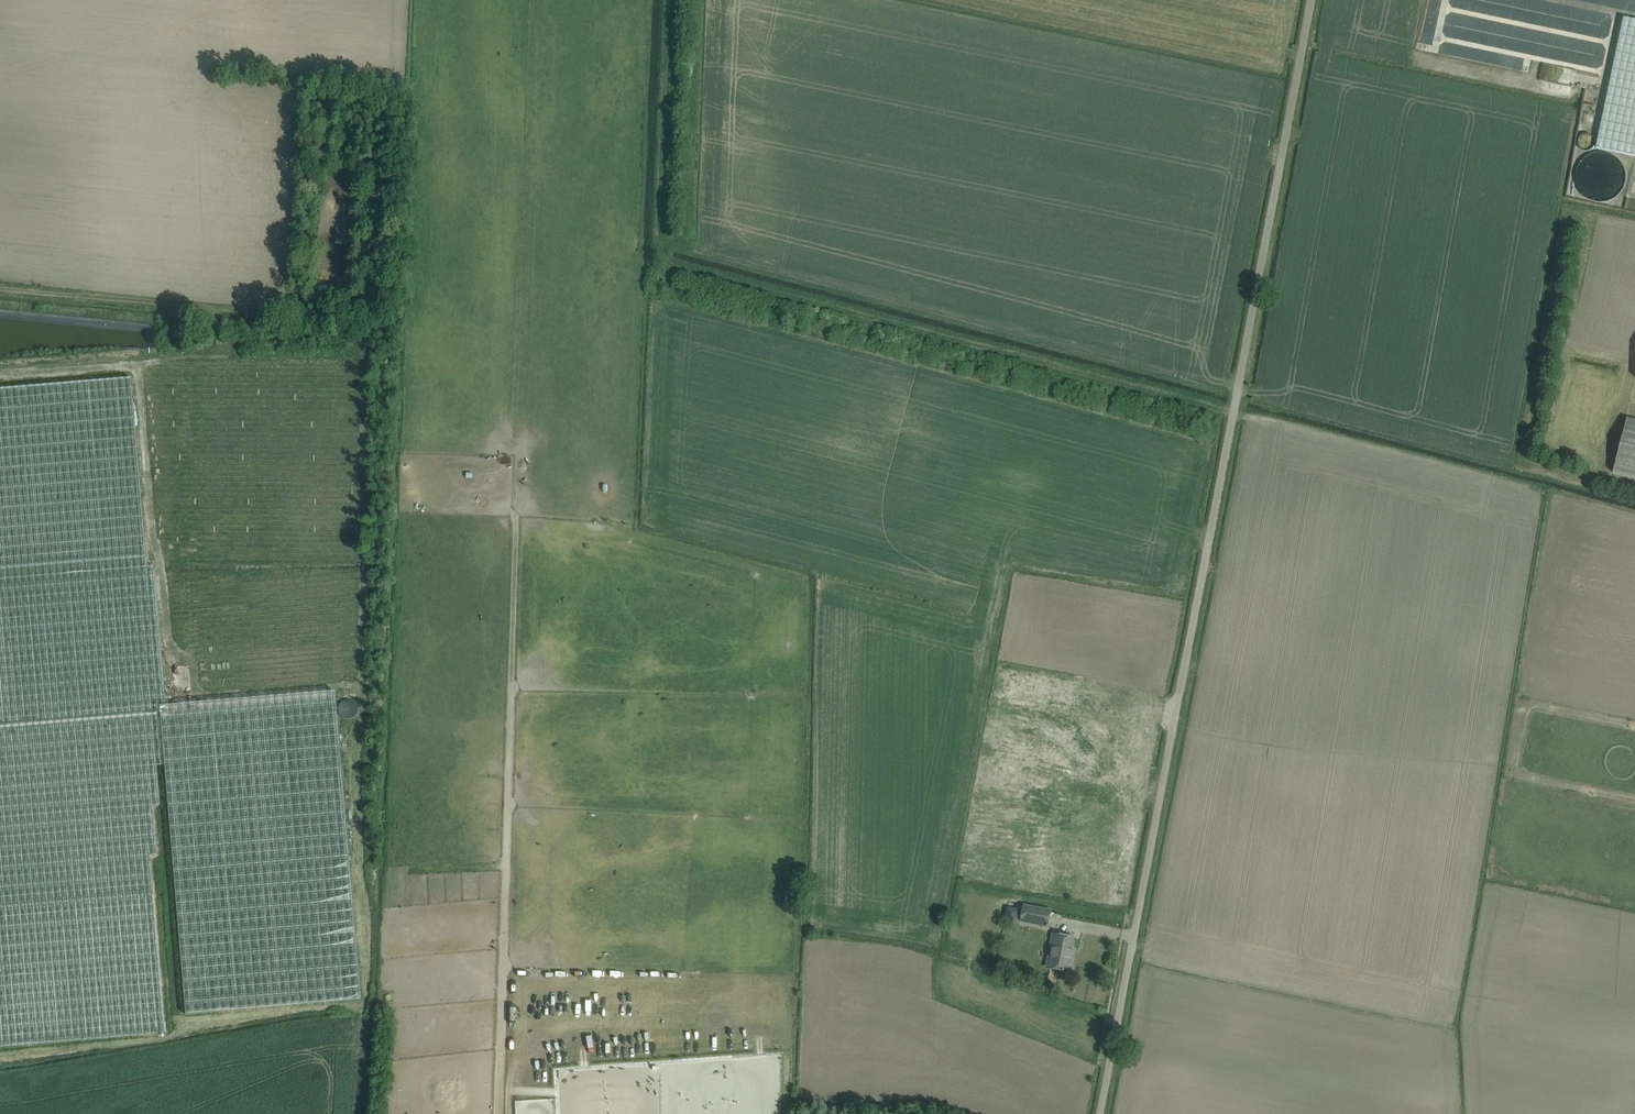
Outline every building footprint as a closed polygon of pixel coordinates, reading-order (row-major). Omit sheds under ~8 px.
[(1623,18),(1595,148),(1634,156),(1634,20),(1623,18)] [(165,1034),(150,856),(157,855),(153,806),(160,805),(156,766),(163,765),(184,1016),(361,1001),(335,692),(165,706),(154,567),(147,567),(130,378),(0,390),(0,1047),(165,1034)] [(1626,419),(1612,472),(1634,478),(1634,421),(1626,419)] [(218,635),(216,641),(230,645),(232,640),(218,635)] [(1048,927),(1051,911),(1024,906),(1021,922),(1048,927)] [(1070,959),(1074,938),(1053,935),(1051,947),(1054,948),(1050,969),(1061,971),(1061,972),(1064,972),(1064,971),(1070,973),(1073,960),(1070,959)]
